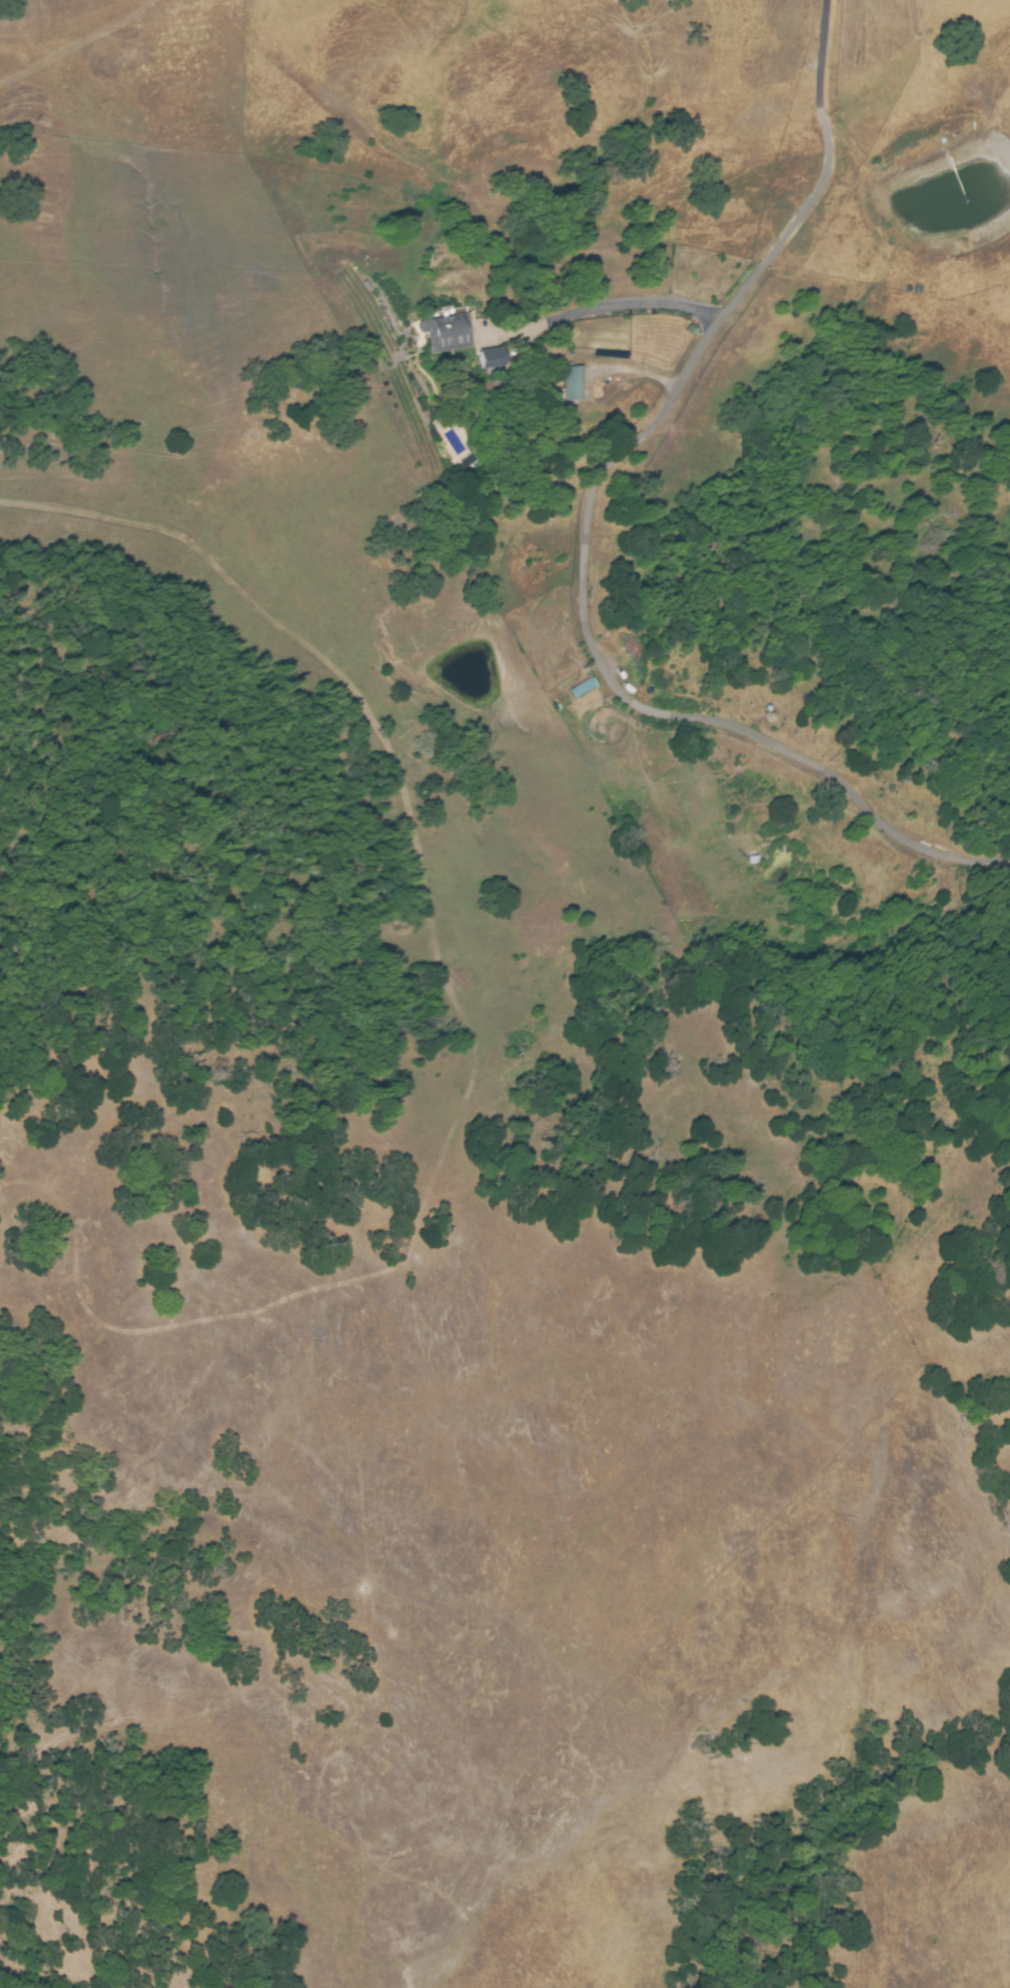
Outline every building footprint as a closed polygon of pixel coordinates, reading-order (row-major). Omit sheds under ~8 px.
[(415,322),(465,314),(471,348),(429,355),(426,333),(417,335),(415,322)] [(475,350),(476,369),(501,366),(500,347),(475,350)] [(564,368),(582,367),(585,400),(567,402),(564,368)] [(461,463),(478,449),(486,458),(468,472),(461,463)] [(595,687),(591,677),(565,688),(569,698),(595,687)]
